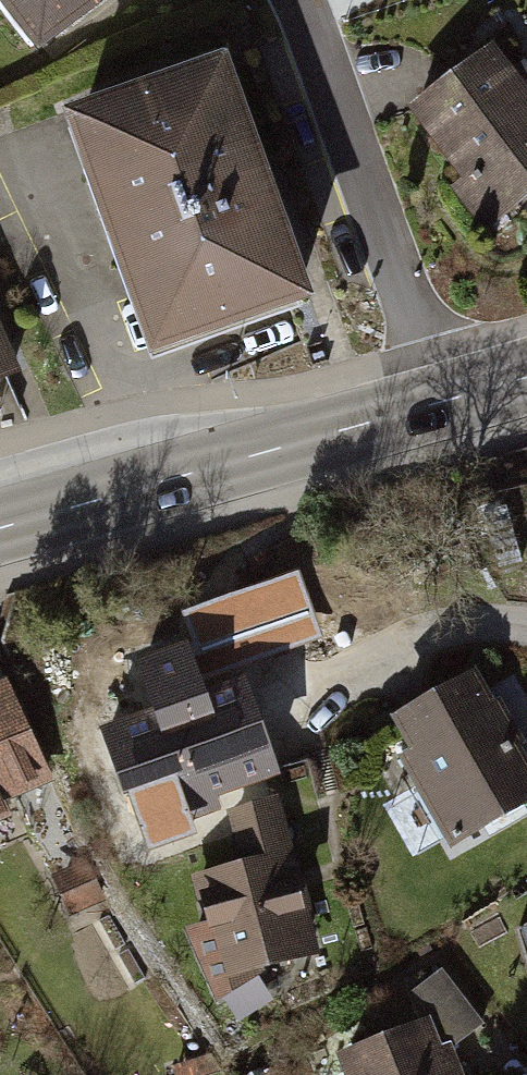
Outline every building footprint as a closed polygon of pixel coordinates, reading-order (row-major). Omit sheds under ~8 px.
[(36,58),(111,0),(0,0),(0,12),(36,58)] [(401,111),(484,234),(526,205),(526,110),(489,53),(401,111)] [(219,74),(53,130),(134,371),(301,315),(219,74)] [(15,381),(0,344),(0,387),(15,381)] [(457,668),(362,722),(435,848),(526,795),(526,789),(457,668)] [(48,775),(0,684),(0,800),(48,775)] [(229,685),(92,727),(119,817),(256,776),(229,685)] [(233,852),(174,869),(206,979),(309,948),(264,797),(221,809),(233,852)] [(99,897),(75,855),(39,875),(63,917),(99,897)] [(323,1052),(331,1074),(446,1074),(436,1047),(470,1021),(429,962),(393,980),(407,1016),(323,1052)]
